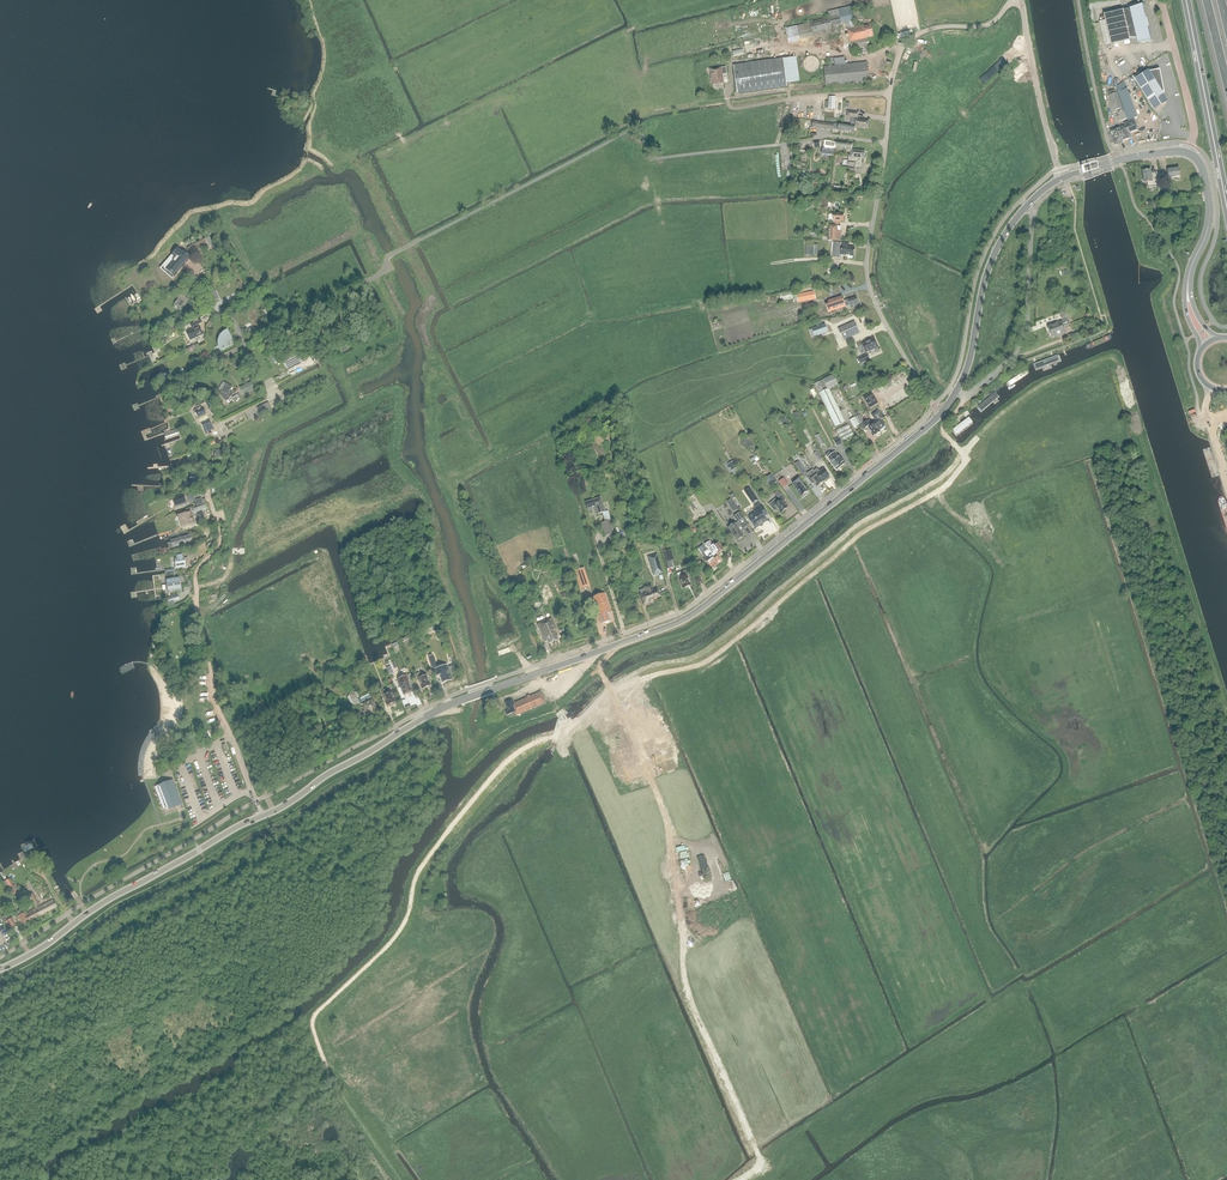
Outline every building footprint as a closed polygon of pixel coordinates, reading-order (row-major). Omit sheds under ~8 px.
[(1147,5),(1104,15),(1105,20),(1099,22),(1104,45),(1110,43),(1111,45),(1130,40),(1129,39),(1136,39),(1137,42),(1152,42),(1143,6),(1147,5)] [(829,19),(788,28),(791,43),(832,33),(831,27),(841,24),(841,22),(845,21),(844,16),(842,8),(828,12),(828,15),(829,19)] [(854,14),(844,16),(845,21),(845,22),(855,20),(854,14)] [(871,23),(847,29),(851,50),(864,48),(864,49),(868,48),(866,37),(873,36),(871,23)] [(805,68),(817,69),(817,56),(805,56),(805,68)] [(846,65),(846,57),(831,59),(832,66),(824,67),(826,88),(869,82),(867,62),(846,65)] [(787,87),(783,59),(733,66),(737,94),(787,87)] [(723,67),(722,67),(710,68),(712,85),(725,83),(723,74),(728,74),(727,67),(723,67)] [(1145,73),(1145,75),(1137,80),(1155,110),(1166,103),(1160,93),(1164,92),(1159,71),(1145,73)] [(1129,127),(1128,128),(1130,133),(1138,130),(1133,118),(1137,117),(1127,89),(1118,92),(1128,122),(1129,122),(1130,126),(1129,126),(1129,127)] [(1122,107),(1117,92),(1108,95),(1114,110),(1122,107)] [(293,101),(298,110),(302,108),(297,99),(293,101)] [(1118,112),(1119,115),(1116,116),(1118,122),(1127,119),(1124,110),(1118,112)] [(852,117),(851,126),(855,127),(868,129),(869,121),(858,120),(857,118),(858,113),(848,112),(847,117),(852,117)] [(854,133),(855,127),(851,126),(839,125),(834,125),(834,124),(812,121),(812,127),(833,130),(833,129),(838,129),(838,131),(854,133)] [(1124,123),(1125,125),(1118,128),(1123,141),(1132,138),(1130,133),(1128,128),(1129,127),(1129,126),(1130,126),(1129,122),(1128,122),(1124,123)] [(1118,128),(1111,131),(1112,134),(1111,135),(1115,146),(1124,143),(1123,141),(1118,128)] [(822,148),(822,154),(834,156),(834,150),(833,150),(833,148),(836,148),(836,149),(851,151),(851,150),(852,144),(836,142),(836,143),(832,142),(832,141),(824,140),(824,147),(826,147),(826,149),(822,148)] [(847,161),(847,165),(855,166),(856,162),(855,162),(855,158),(864,159),(865,152),(851,150),(851,151),(850,157),(849,157),(848,161),(847,161)] [(1180,168),(1168,170),(1169,178),(1181,176),(1180,168)] [(1160,178),(1159,172),(1156,172),(1151,172),(1151,169),(1142,171),(1143,183),(1146,182),(1147,188),(1158,186),(1158,185),(1161,185),(1160,178)] [(828,226),(828,241),(840,241),(840,226),(839,226),(839,222),(843,222),(844,214),(833,214),(833,215),(828,215),(828,221),(833,221),(833,223),(835,223),(835,226),(828,226)] [(198,241),(187,247),(191,253),(195,251),(193,248),(200,245),(198,241)] [(832,242),(830,258),(840,259),(841,255),(854,257),(855,248),(849,247),(849,244),(832,242)] [(807,245),(807,255),(819,254),(818,244),(807,245)] [(178,249),(161,269),(172,278),(188,261),(184,257),(186,256),(178,249)] [(816,298),(815,291),(796,295),(798,302),(816,298)] [(179,297),(174,304),(179,307),(179,308),(181,310),(182,309),(182,310),(188,302),(188,301),(189,299),(185,296),(185,295),(181,292),(178,296),(179,297)] [(793,292),(780,293),(781,300),(794,299),(793,292)] [(829,304),(826,306),(828,313),(846,307),(849,306),(850,307),(859,304),(856,297),(844,301),(842,296),(828,301),(829,304)] [(1047,327),(1049,332),(1064,326),(1069,324),(1067,319),(1066,320),(1065,318),(1069,317),(1066,310),(1059,313),(1061,320),(1062,319),(1063,321),(1058,323),(1058,322),(1051,324),(1051,326),(1047,327)] [(190,340),(204,334),(199,325),(199,326),(198,324),(202,322),(200,318),(199,318),(198,318),(193,320),(194,321),(190,323),(189,323),(191,328),(193,328),(193,329),(186,332),(190,340)] [(712,323),(714,330),(722,328),(720,321),(712,323)] [(854,321),(838,329),(843,340),(859,332),(854,321)] [(825,323),(810,328),(814,339),(829,334),(825,323)] [(168,329),(166,330),(168,334),(175,330),(173,325),(171,326),(171,327),(168,328),(168,329)] [(1066,332),(1064,326),(1049,332),(1052,338),(1056,336),(1056,338),(1063,335),(1063,334),(1066,332)] [(224,349),(229,347),(229,346),(228,344),(229,342),(231,340),(227,331),(226,332),(223,335),(221,338),(219,341),(219,345),(220,349),(220,350),(220,351),(223,350),(224,349)] [(1086,345),(1084,347),(1085,349),(1088,349),(1111,338),(1110,337),(1110,335),(1109,335),(1086,345)] [(869,340),(870,341),(862,344),(866,353),(878,347),(874,338),(869,340)] [(855,359),(850,344),(831,351),(837,366),(855,359)] [(867,355),(858,358),(861,364),(869,360),(867,355)] [(1058,355),(1034,364),(1036,369),(1060,360),(1058,355)] [(1009,387),(1010,387),(1029,375),(1029,374),(1029,372),(1028,371),(1027,371),(1026,371),(1008,383),(1007,384),(1006,386),(1007,387),(1009,387)] [(835,427),(845,422),(829,389),(838,385),(834,375),(814,383),(835,427)] [(223,382),(219,389),(221,391),(220,393),(221,394),(221,395),(227,402),(233,394),(229,391),(232,387),(226,383),(226,384),(223,382)] [(248,388),(241,391),(243,395),(255,388),(252,383),(246,386),(248,388)] [(872,393),(864,398),(870,408),(878,403),(872,393)] [(995,394),(977,410),(981,414),(999,398),(995,394)] [(215,411),(209,400),(206,402),(209,409),(208,410),(209,412),(211,411),(212,413),(215,411)] [(195,412),(198,418),(206,413),(203,408),(195,412)] [(1191,413),(1195,425),(1201,423),(1197,411),(1191,413)] [(879,432),(880,432),(885,427),(880,420),(883,418),(877,412),(872,416),(876,421),(873,424),(879,432)] [(860,425),(864,422),(860,415),(855,417),(860,425)] [(784,416),(779,419),(782,424),(787,421),(784,416)] [(855,417),(850,420),(855,428),(859,425),(855,417)] [(952,431),(957,436),(973,423),(969,418),(952,431)] [(214,430),(209,419),(201,423),(206,434),(214,430)] [(880,435),(880,434),(880,433),(880,432),(879,432),(873,424),(870,420),(866,423),(864,423),(867,431),(868,431),(873,437),(874,436),(875,436),(876,436),(877,437),(878,437),(879,436),(880,436),(880,435)] [(848,425),(837,431),(842,441),(854,435),(848,425)] [(820,435),(816,437),(821,446),(825,444),(820,435)] [(840,437),(833,440),(837,447),(843,444),(840,437)] [(214,448),(202,450),(203,457),(212,455),(213,459),(221,457),(218,448),(214,449),(214,448)] [(818,461),(823,459),(818,451),(816,452),(814,453),(818,461)] [(838,456),(835,452),(832,455),(829,452),(825,455),(831,462),(837,470),(845,464),(839,456),(838,456)] [(753,463),(760,459),(757,455),(751,458),(753,463)] [(738,467),(734,461),(727,465),(732,471),(738,467)] [(799,461),(795,464),(805,479),(807,477),(810,480),(813,484),(814,483),(817,487),(824,481),(823,480),(822,480),(817,474),(814,470),(813,469),(807,474),(799,461)] [(817,468),(814,470),(817,474),(822,480),(823,480),(824,481),(830,477),(823,469),(820,472),(817,468)] [(190,474),(191,484),(200,483),(199,473),(190,474)] [(778,485),(771,474),(766,478),(773,487),(778,485)] [(797,481),(793,484),(796,488),(802,497),(809,491),(803,483),(804,482),(799,476),(796,479),(797,481)] [(784,478),(779,482),(783,488),(788,484),(784,478)] [(750,488),(747,490),(751,495),(750,496),(754,502),(758,500),(750,488)] [(786,499),(781,494),(769,504),(775,511),(778,509),(781,513),(788,508),(783,502),(786,499)] [(186,503),(184,495),(172,499),(175,507),(186,503)] [(601,497),(585,502),(588,511),(594,509),(596,515),(602,513),(605,521),(608,520),(601,497)] [(754,509),(756,512),(749,517),(756,528),(767,521),(764,517),(767,515),(761,505),(754,509)] [(190,512),(178,516),(181,525),(193,521),(190,512)] [(198,523),(208,518),(205,512),(195,516),(198,523)] [(736,524),(736,523),(729,528),(738,541),(744,536),(742,532),(745,530),(744,529),(749,526),(740,513),(734,516),(738,522),(736,524)] [(605,521),(601,522),(605,536),(614,533),(610,520),(608,520),(605,521)] [(190,536),(173,541),(174,546),(192,541),(191,538),(193,538),(194,541),(201,539),(200,534),(192,536),(192,537),(191,537),(190,536)] [(706,539),(702,542),(703,544),(704,545),(708,549),(706,551),(717,565),(722,561),(715,553),(721,548),(718,543),(713,548),(708,542),(706,539)] [(703,544),(697,549),(705,559),(704,560),(711,569),(717,565),(706,551),(708,549),(704,545),(703,544)] [(183,557),(183,555),(176,556),(177,559),(175,559),(176,569),(185,567),(184,557),(183,557)] [(656,555),(649,557),(650,563),(652,562),(654,568),(653,568),(654,573),(661,571),(656,555)] [(582,568),(574,571),(580,589),(588,587),(582,568)] [(686,575),(688,574),(686,570),(676,574),(682,589),(691,585),(686,575)] [(167,585),(166,585),(166,590),(168,590),(168,592),(181,590),(179,579),(172,580),(172,579),(171,579),(172,580),(167,581),(167,580),(166,580),(167,585)] [(641,594),(640,595),(643,603),(648,601),(649,603),(653,601),(653,599),(660,596),(657,589),(652,590),(650,585),(645,587),(639,590),(641,594)] [(605,597),(599,599),(600,601),(592,603),(597,616),(598,616),(601,624),(605,623),(606,623),(608,622),(608,621),(610,621),(607,613),(610,612),(605,597)] [(557,630),(551,617),(537,623),(545,642),(547,641),(549,643),(558,639),(557,636),(558,636),(556,630),(557,630)] [(426,634),(435,630),(432,623),(423,627),(426,634)] [(446,665),(436,669),(442,683),(446,682),(451,680),(450,675),(455,673),(453,668),(448,670),(446,665)] [(421,672),(416,674),(422,689),(427,687),(427,688),(431,687),(426,676),(423,677),(421,672)] [(407,695),(412,693),(411,692),(412,692),(408,682),(410,681),(407,675),(398,679),(399,680),(398,681),(404,695),(407,694),(407,695)] [(387,706),(391,704),(392,705),(395,703),(391,692),(388,694),(386,689),(381,691),(387,706)] [(349,696),(356,708),(361,705),(367,716),(377,710),(369,694),(358,699),(355,693),(353,692),(350,694),(349,696)] [(513,703),(512,700),(505,703),(509,710),(506,712),(507,715),(512,713),(514,717),(546,703),(541,692),(513,703)] [(200,735),(203,740),(210,736),(208,731),(200,735)] [(164,784),(158,786),(162,797),(166,808),(180,803),(175,791),(177,791),(176,786),(174,787),(171,779),(170,779),(164,782),(164,784)] [(718,883),(723,895),(729,892),(724,880),(718,883)] [(16,884),(13,886),(10,888),(8,889),(12,897),(20,892),(16,884)] [(37,904),(39,904),(36,898),(32,900),(36,909),(40,916),(57,907),(53,900),(39,907),(37,904)] [(23,925),(40,916),(36,909),(26,914),(26,912),(18,916),(23,925)] [(16,925),(12,918),(5,921),(9,929),(16,925)]
